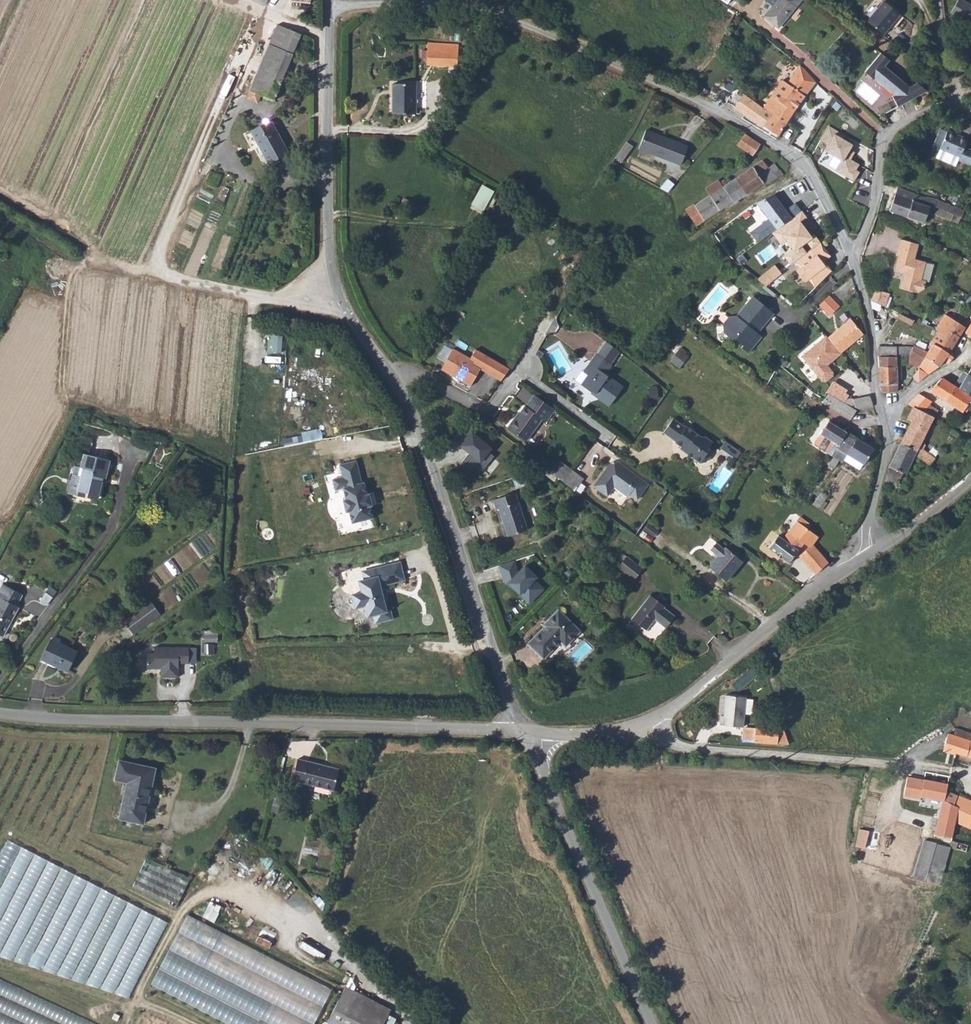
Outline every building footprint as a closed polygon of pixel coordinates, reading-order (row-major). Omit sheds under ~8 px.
[(773,7),(766,16),(779,27),(801,0),(778,0),(773,7)] [(966,0),(963,0),(954,13),(970,24),(970,3),(966,0)] [(883,35),(900,14),(884,1),(868,22),(883,35)] [(301,35),(277,25),(250,90),(251,90),(261,95),(273,100),(301,35)] [(435,67),(457,67),(457,46),(444,46),(444,51),(424,51),(424,62),(435,62),(435,67)] [(890,60),(881,52),(865,72),(874,79),(874,78),(894,95),(892,96),(898,106),(927,91),(917,83),(910,86),(885,66),(890,60)] [(891,60),(887,65),(901,77),(905,72),(891,60)] [(807,71),(800,65),(788,83),(783,79),(764,106),(773,114),(786,123),(815,80),(807,71)] [(394,82),(394,112),(416,112),(417,82),(394,82)] [(248,98),(258,102),(261,95),(251,90),(248,98)] [(756,116),(754,120),(768,127),(779,134),(786,123),(773,114),(745,95),(739,103),(756,116)] [(250,131),(268,164),(287,152),(270,120),(250,131)] [(827,144),(818,163),(852,183),(859,172),(856,170),(859,165),(845,158),(852,145),(838,137),(840,133),(827,126),(820,141),(827,144)] [(934,147),(941,150),(954,157),(954,159),(963,163),(970,167),(970,150),(968,149),(960,145),(964,138),(945,127),(943,128),(938,126),(930,142),(935,144),(934,147)] [(646,128),(639,148),(680,163),(688,144),(646,128)] [(752,154),(760,143),(754,139),(748,134),(746,133),(738,144),(752,154)] [(634,144),(628,140),(616,156),(622,160),(634,144)] [(954,157),(941,150),(937,159),(960,169),(963,163),(954,159),(954,157)] [(767,166),(761,159),(721,186),(707,195),(687,208),(697,223),(764,181),(766,183),(782,175),(783,172),(775,163),(767,166)] [(703,187),(707,195),(721,186),(715,179),(703,187)] [(483,183),(472,203),(484,210),(495,190),(483,183)] [(930,210),(944,216),(949,203),(937,197),(918,193),(900,186),(891,209),(923,222),(930,210)] [(944,216),(958,222),(965,209),(949,203),(944,216)] [(739,215),(758,240),(772,229),(752,204),(739,215)] [(809,250),(785,219),(772,229),(758,240),(777,264),(782,269),(809,250)] [(919,244),(901,239),(897,254),(899,255),(895,271),(902,273),(905,271),(907,274),(904,276),(901,287),(918,292),(925,288),(927,280),(922,279),(926,262),(915,259),(919,244)] [(823,241),(798,261),(803,267),(800,270),(808,280),(811,278),(828,265),(825,262),(827,260),(834,255),(823,241)] [(825,262),(828,265),(811,278),(818,287),(835,269),(827,260),(825,262)] [(934,263),(926,262),(922,279),(927,280),(929,281),(934,263)] [(782,269),(777,264),(760,279),(767,284),(784,271),(782,269)] [(875,289),(871,298),(877,301),(879,302),(885,305),(887,306),(891,293),(875,289)] [(731,337),(740,343),(738,346),(747,352),(757,337),(748,332),(751,329),(754,331),(768,309),(747,293),(733,315),(727,313),(720,323),(720,333),(729,339),(731,337)] [(820,304),(835,315),(843,304),(830,294),(822,301),(820,304)] [(964,326),(943,313),(934,328),(938,330),(931,340),(934,342),(947,351),(964,326)] [(852,319),(830,338),(843,354),(858,341),(857,340),(865,333),(852,319)] [(283,333),(273,333),(272,350),(282,351),(283,333)] [(843,354),(829,337),(804,358),(826,383),(829,383),(837,377),(838,374),(831,366),(844,355),(843,354)] [(607,340),(586,369),(590,373),(584,382),(593,389),(595,392),(611,404),(625,387),(606,373),(621,351),(607,340)] [(928,351),(926,355),(939,364),(943,358),(948,361),(952,355),(947,351),(934,342),(928,351)] [(915,345),(879,344),(879,355),(898,355),(909,355),(915,345)] [(908,359),(918,366),(926,355),(928,351),(915,344),(915,345),(909,355),(908,359)] [(453,346),(445,360),(452,364),(448,371),(473,385),(483,368),(502,377),(511,365),(477,346),(472,356),(453,346)] [(686,353),(680,349),(671,361),(677,365),(686,353)] [(689,355),(686,353),(677,365),(680,367),(689,355)] [(897,381),(898,355),(879,355),(880,382),(897,381)] [(926,355),(918,366),(928,373),(939,364),(926,355)] [(442,365),(448,371),(452,364),(445,360),(442,365)] [(928,373),(918,366),(912,374),(919,380),(928,373)] [(955,384),(959,387),(968,374),(964,371),(955,384)] [(968,374),(959,387),(970,395),(970,376),(968,374)] [(965,407),(970,398),(970,395),(959,387),(955,384),(944,377),(938,382),(932,389),(963,410),(965,407)] [(829,392),(835,395),(843,384),(836,379),(828,391),(829,392)] [(835,395),(845,401),(850,393),(848,391),(850,388),(843,384),(835,395)] [(541,417),(551,404),(537,394),(531,390),(522,402),(520,401),(511,412),(509,411),(502,422),(520,436),(537,414),(541,417)] [(823,401),(850,418),(857,409),(845,401),(835,395),(829,392),(823,401)] [(919,392),(910,403),(914,405),(932,414),(935,407),(930,404),(932,399),(919,392)] [(870,393),(856,398),(851,397),(845,401),(857,409),(874,405),(870,393)] [(911,420),(901,439),(918,449),(934,416),(932,414),(914,405),(908,418),(911,420)] [(672,420),(662,433),(671,439),(671,440),(679,446),(677,449),(697,464),(701,464),(706,463),(708,459),(708,455),(707,451),(711,444),(701,436),(698,437),(685,427),(681,427),(672,420)] [(832,454),(847,430),(829,420),(815,442),(829,450),(828,451),(832,454)] [(303,434),(283,437),(285,444),(324,438),(322,427),(303,430),(303,434)] [(495,448),(475,430),(462,444),(470,452),(464,460),(474,469),(479,464),(485,469),(495,455),(492,452),(495,448)] [(865,463),(875,447),(847,430),(832,454),(843,460),(844,458),(847,454),(863,462),(865,463)] [(901,439),(891,463),(885,483),(895,489),(904,472),(906,472),(917,452),(918,449),(901,439)] [(725,441),(721,448),(738,456),(741,449),(725,441)] [(924,448),(918,454),(931,463),(935,456),(924,448)] [(105,478),(110,459),(84,453),(80,467),(83,467),(81,474),(72,472),(67,491),(76,493),(76,490),(86,493),(98,495),(103,477),(105,478)] [(844,458),(860,468),(863,462),(847,454),(844,458)] [(361,482),(356,460),(338,464),(341,476),(344,486),(342,487),(345,498),(342,499),(345,511),(348,511),(351,522),(372,518),(370,505),(372,505),(369,493),(367,494),(364,481),(361,482)] [(554,463),(549,469),(561,478),(566,473),(554,463)] [(622,463),(604,465),(592,482),(606,492),(613,483),(616,482),(619,485),(620,488),(626,492),(628,490),(636,496),(641,488),(639,487),(644,479),(622,463)] [(566,473),(561,478),(572,487),(581,476),(570,467),(566,473)] [(344,486),(341,476),(331,479),(334,489),(342,487),(344,486)] [(644,479),(639,487),(641,488),(647,481),(644,479)] [(499,506),(509,533),(527,527),(516,491),(494,497),(497,506),(499,506)] [(820,495),(814,502),(819,506),(825,499),(820,495)] [(819,536),(798,519),(789,531),(784,537),(778,533),(770,546),(789,561),(804,540),(809,546),(800,555),(815,572),(829,560),(813,543),(819,536)] [(764,542),(770,545),(778,533),(772,529),(764,542)] [(183,549),(193,562),(202,555),(191,542),(183,549)] [(718,556),(710,566),(726,579),(742,559),(727,547),(725,549),(717,542),(711,549),(718,556)] [(628,555),(619,567),(633,579),(643,567),(628,555)] [(519,570),(515,558),(501,562),(503,571),(508,570),(510,579),(509,579),(527,598),(541,584),(532,574),(535,572),(526,563),(519,570)] [(382,584),(403,579),(399,562),(364,570),(366,578),(364,579),(366,587),(361,588),(362,592),(365,604),(365,607),(371,606),(373,613),(375,613),(377,621),(391,617),(389,608),(385,609),(380,589),(383,589),(382,584)] [(0,596),(0,634),(3,636),(18,607),(16,606),(22,595),(6,586),(0,596)] [(48,591),(55,596),(58,591),(52,587),(48,591)] [(48,602),(50,602),(55,596),(48,591),(47,592),(41,600),(43,602),(46,602),(48,602)] [(365,604),(362,592),(352,594),(355,606),(365,604)] [(651,593),(633,617),(646,629),(655,617),(666,625),(674,614),(665,607),(665,604),(651,593)] [(135,634),(162,613),(152,599),(135,613),(125,620),(135,634)] [(567,645),(580,632),(582,630),(560,607),(549,619),(553,623),(548,628),(545,626),(529,644),(543,657),(561,640),(567,645)] [(545,626),(548,628),(553,623),(549,619),(544,623),(545,626)] [(67,671),(77,651),(50,638),(41,658),(67,671)] [(154,659),(146,659),(146,681),(159,681),(160,674),(178,674),(178,662),(190,662),(189,646),(179,645),(166,645),(166,651),(155,651),(154,659)] [(719,725),(742,727),(745,697),(724,695),(723,715),(720,715),(719,725)] [(782,720),(775,720),(774,729),(758,727),(758,728),(756,740),(756,742),(790,744),(782,720)] [(758,728),(742,727),(742,739),(756,740),(758,728)] [(970,741),(970,733),(954,728),(952,735),(970,740),(970,741)] [(942,751),(954,754),(956,749),(966,752),(970,740),(952,735),(947,733),(942,751)] [(970,740),(966,752),(956,749),(954,754),(970,759),(970,741),(970,740)] [(952,762),(967,766),(970,759),(954,754),(952,762)] [(297,758),(292,780),(333,790),(339,768),(297,758)] [(143,824),(155,767),(119,760),(115,779),(126,782),(119,818),(143,824)] [(920,796),(941,800),(944,801),(946,790),(949,776),(934,772),(932,780),(923,779),(920,796)] [(946,790),(944,801),(959,807),(955,823),(970,829),(970,801),(946,790)] [(934,834),(952,838),(952,835),(955,823),(959,807),(944,801),(941,800),(934,834)] [(883,870),(908,877),(922,828),(897,821),(883,870)] [(866,830),(858,828),(854,847),(862,849),(866,830)] [(858,867),(875,871),(884,834),(866,830),(862,849),(858,867)] [(951,841),(961,843),(962,838),(952,835),(952,838),(951,841)] [(8,841),(0,857),(0,958),(126,997),(165,921),(8,841)] [(913,879),(924,881),(935,843),(924,841),(913,879)] [(966,845),(961,843),(951,841),(950,848),(965,852),(966,845)] [(938,885),(950,848),(935,843),(924,881),(938,885)] [(177,907),(191,877),(147,856),(133,885),(177,907)] [(210,900),(204,916),(215,920),(221,905),(210,900)] [(187,912),(149,983),(227,1023),(313,1023),(332,988),(187,912)] [(0,978),(0,1023),(94,1023),(0,978)] [(340,996),(385,1019),(390,1009),(346,986),(340,996)] [(326,1023),(382,1023),(385,1019),(340,996),(326,1023)]
